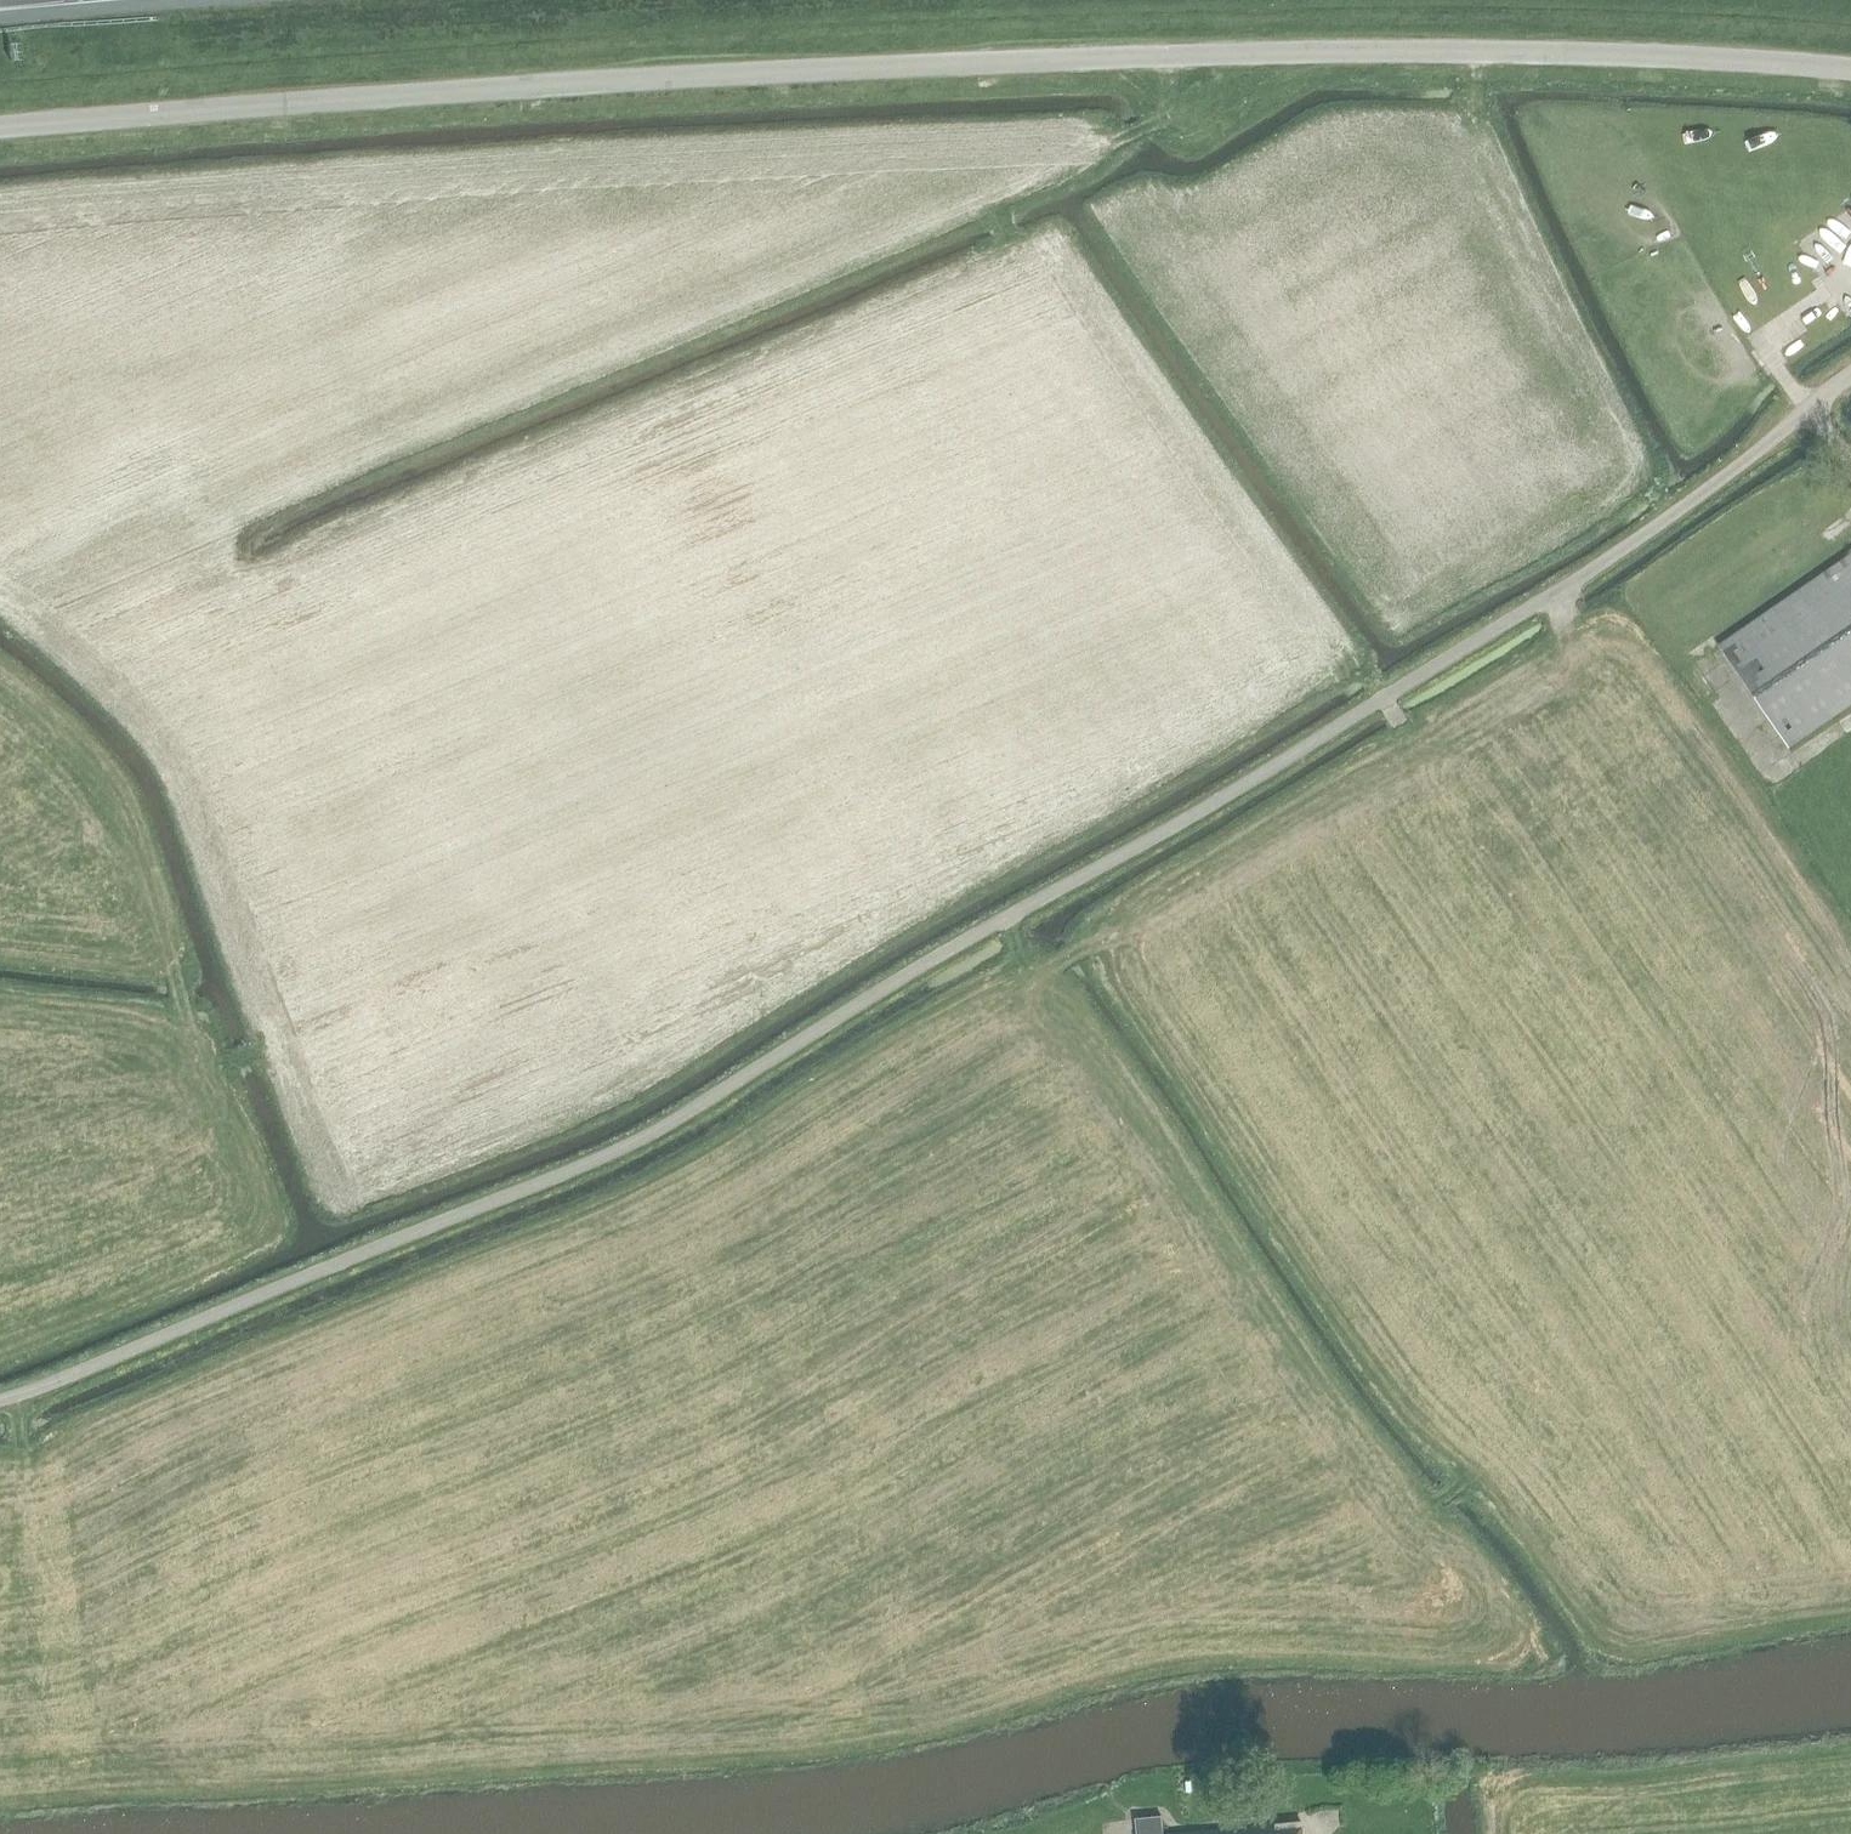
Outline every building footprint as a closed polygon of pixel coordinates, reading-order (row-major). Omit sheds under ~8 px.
[(1850,705),(1850,554),(1718,646),(1789,748),(1850,705)] [(1162,1816),(1136,1818),(1138,1833),(1164,1833),(1162,1816)] [(1302,1822),(1176,1833),(1303,1833),(1302,1822)]
